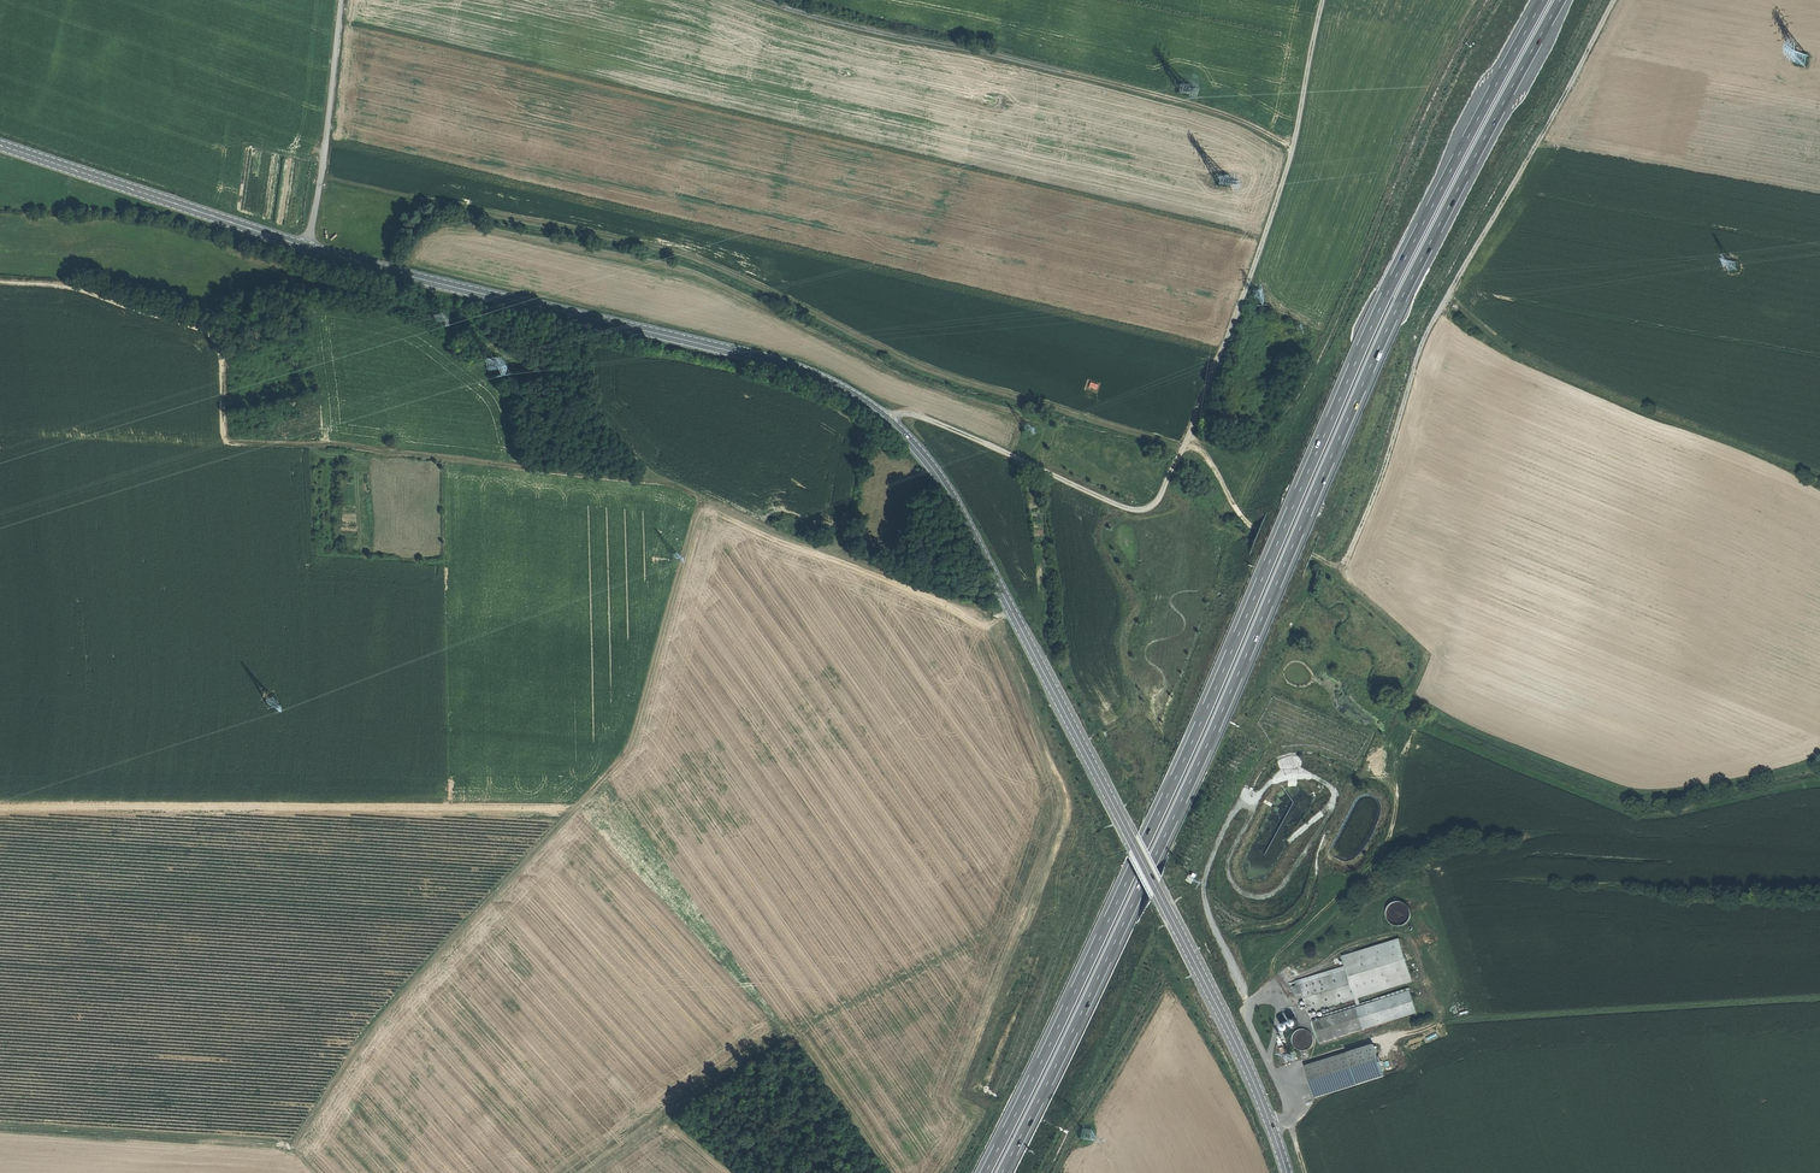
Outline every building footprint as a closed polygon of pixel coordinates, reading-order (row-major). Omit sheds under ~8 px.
[(266,698),(268,707),(276,704),(273,696),(266,698)] [(1401,901),(1399,901),(1396,901),(1394,902),(1392,903),(1390,904),(1389,906),(1387,908),(1386,910),(1386,913),(1386,916),(1387,918),(1388,921),(1389,922),(1391,924),(1393,925),(1395,926),(1397,927),(1401,927),(1403,926),(1405,925),(1407,923),(1409,921),(1411,919),(1411,917),(1412,914),(1412,911),(1411,909),(1410,907),(1408,904),(1406,903),(1403,902),(1401,901)] [(1346,970),(1355,999),(1413,981),(1400,939),(1342,956),(1346,970)] [(1308,1013),(1355,999),(1346,970),(1294,986),(1299,1002),(1305,1000),(1308,1013)] [(1357,1007),(1364,1028),(1417,1012),(1410,990),(1357,1007)] [(1312,1020),(1319,1042),(1364,1028),(1357,1007),(1312,1020)] [(1309,1030),(1305,1029),(1301,1029),(1298,1031),(1296,1035),(1295,1039),(1295,1043),(1297,1046),(1301,1049),(1305,1050),(1309,1049),(1312,1047),(1315,1044),(1316,1040),(1315,1036),(1313,1032),(1309,1030)] [(1316,1098),(1359,1084),(1349,1052),(1306,1066),(1316,1098)]
